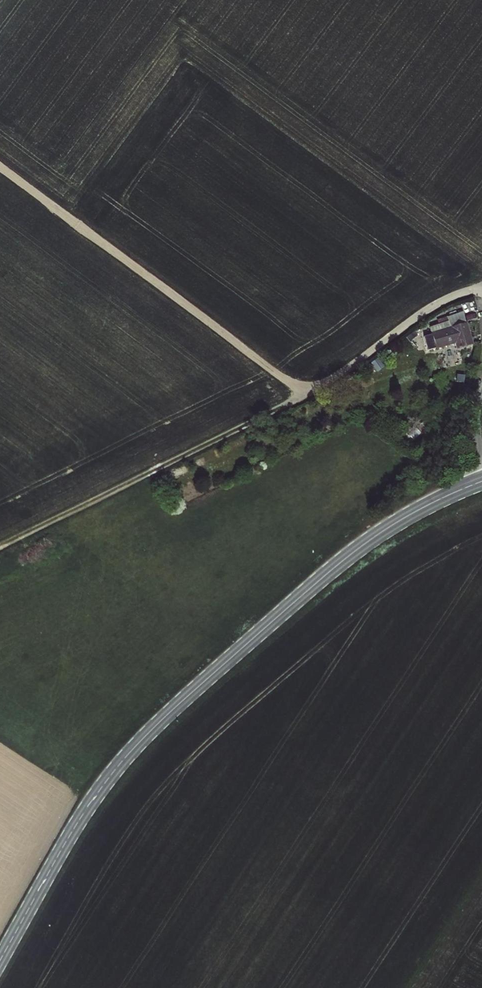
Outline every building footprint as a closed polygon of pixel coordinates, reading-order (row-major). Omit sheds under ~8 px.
[(467,330),(465,321),(460,306),(440,312),(442,319),(429,323),(430,329),(423,331),(426,343),(429,345),(454,337),(456,343),(470,339),(467,330)]
